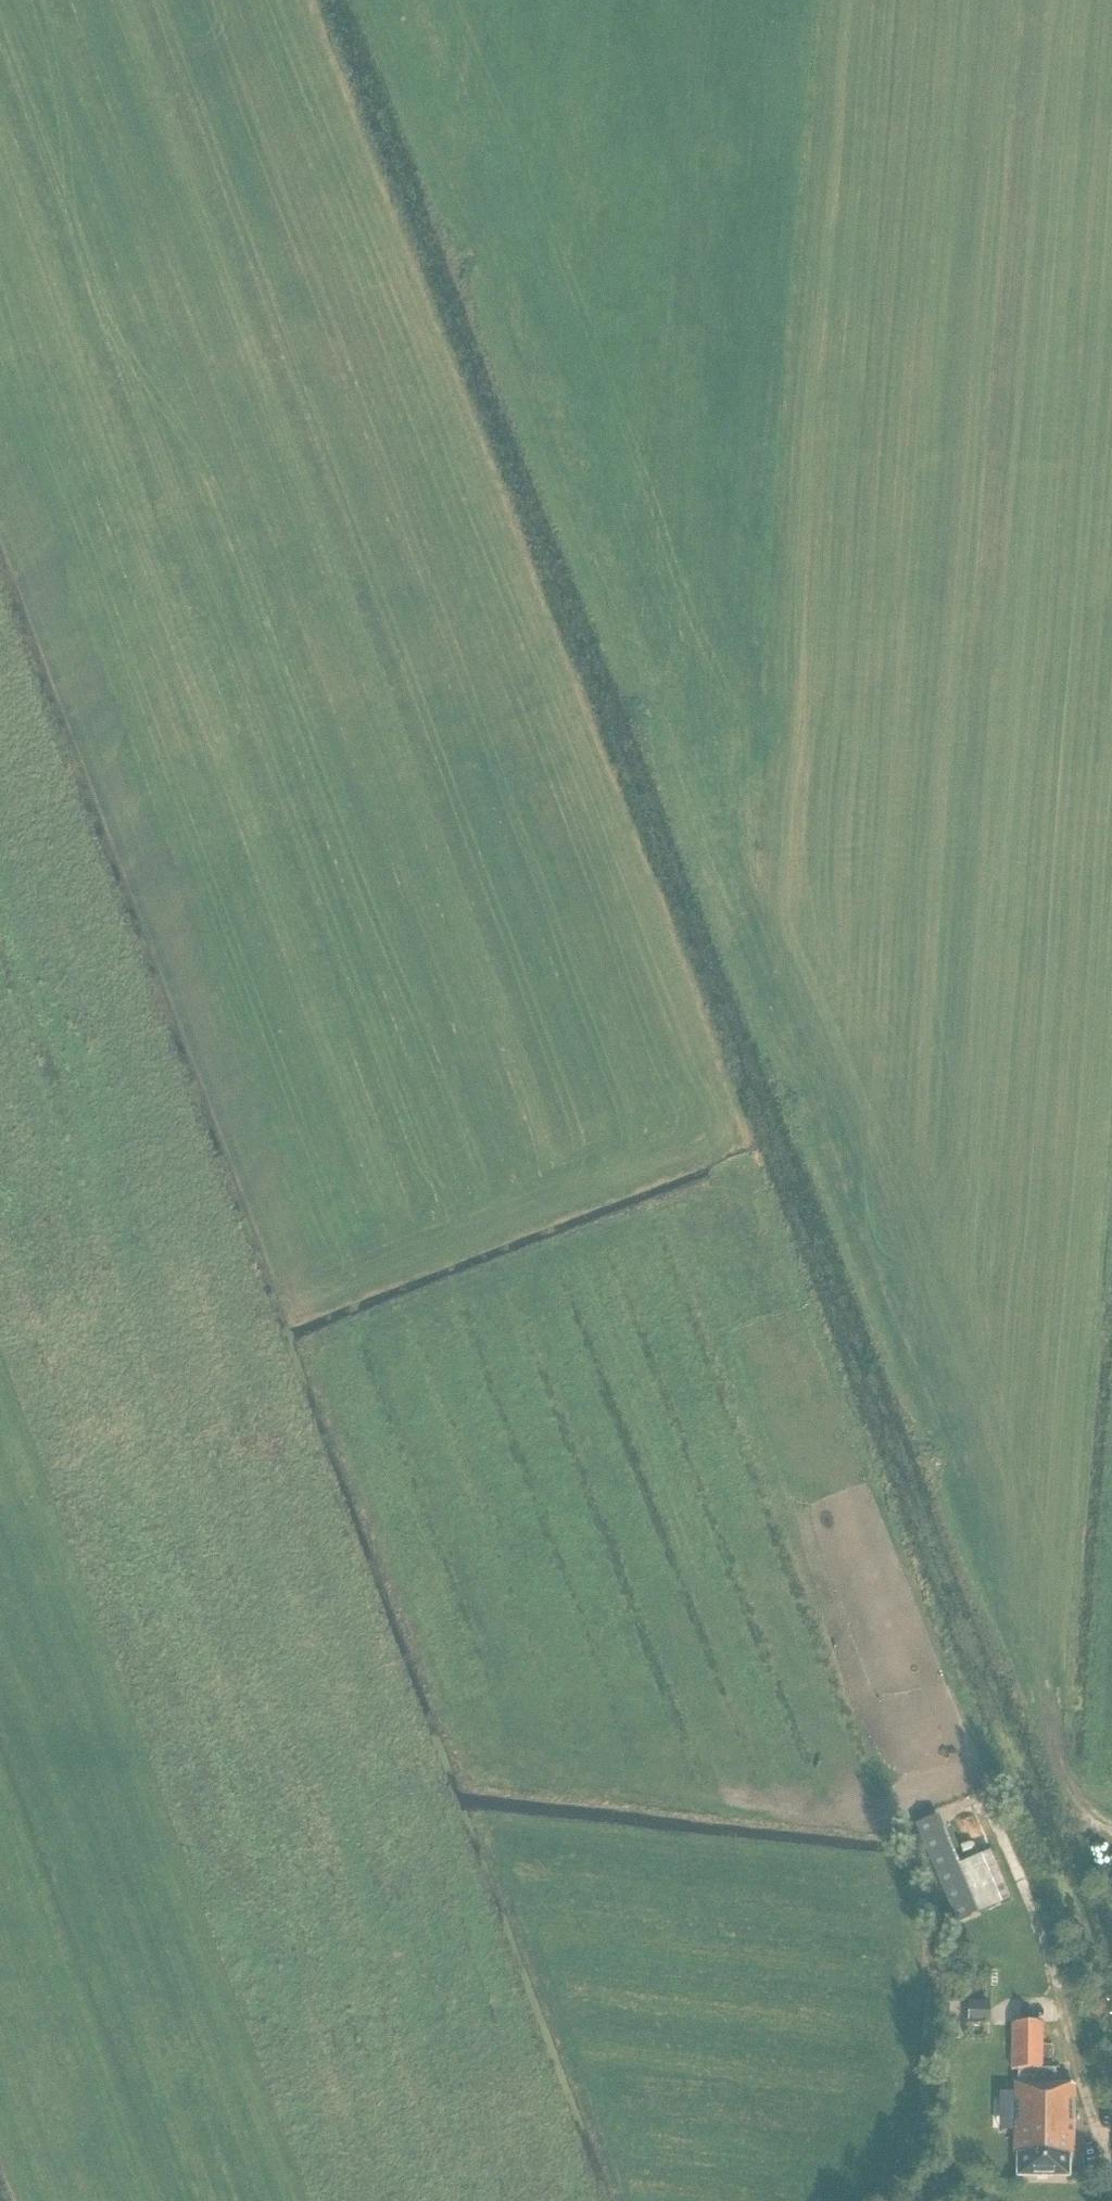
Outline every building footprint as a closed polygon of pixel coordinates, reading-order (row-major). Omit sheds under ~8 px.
[(926,1820),(912,1827),(953,1923),(967,1917),(926,1820)] [(980,1854),(1001,1903),(1009,1899),(989,1850),(980,1854)] [(986,2023),(986,2000),(966,1999),(966,2023),(959,2023),(958,2040),(982,2039),(982,2025),(986,2023)] [(1072,2153),(1073,2085),(1054,2085),(1054,2069),(1042,2069),(1042,2023),(1010,2022),(1009,2070),(1017,2069),(1017,2083),(1014,2083),(1014,2153),(1017,2153),(1017,2176),(1068,2177),(1068,2153),(1072,2153)] [(1090,2167),(1091,2157),(1078,2157),(1078,2166),(1090,2167)]
